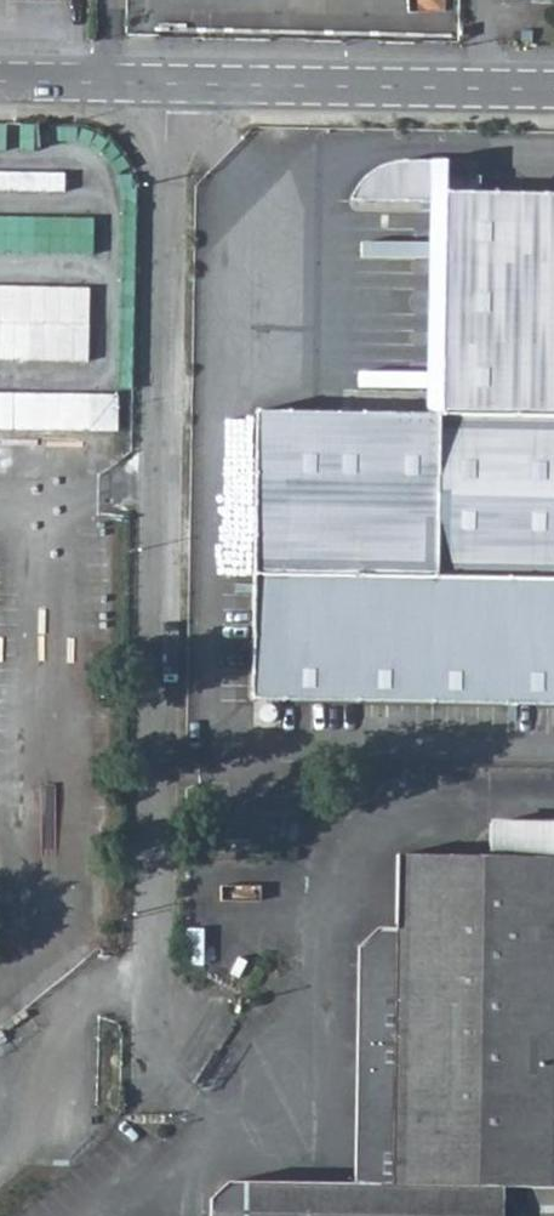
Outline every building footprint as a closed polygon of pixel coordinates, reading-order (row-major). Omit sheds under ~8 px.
[(481,192),(481,176),(432,175),(433,161),(389,162),(372,170),(359,183),(352,199),(448,201),(444,415),(257,412),(252,702),(553,707),(553,193),(481,192)] [(66,190),(67,172),(0,170),(0,188),(66,190)] [(95,253),(96,216),(0,214),(0,250),(95,253)] [(91,361),(92,286),(0,284),(0,359),(91,361)] [(0,391),(0,429),(120,432),(121,394),(0,391)] [(553,860),(553,825),(489,824),(488,858),(553,860)] [(390,1188),(347,1187),(224,1185),(207,1202),(207,1215),(500,1215),(501,1187),(525,1188),(524,1207),(513,1207),(512,1215),(553,1215),(553,860),(488,858),(396,856),(394,931),(390,1188)] [(347,1187),(390,1188),(394,931),(376,930),(353,953),(347,1187)]
